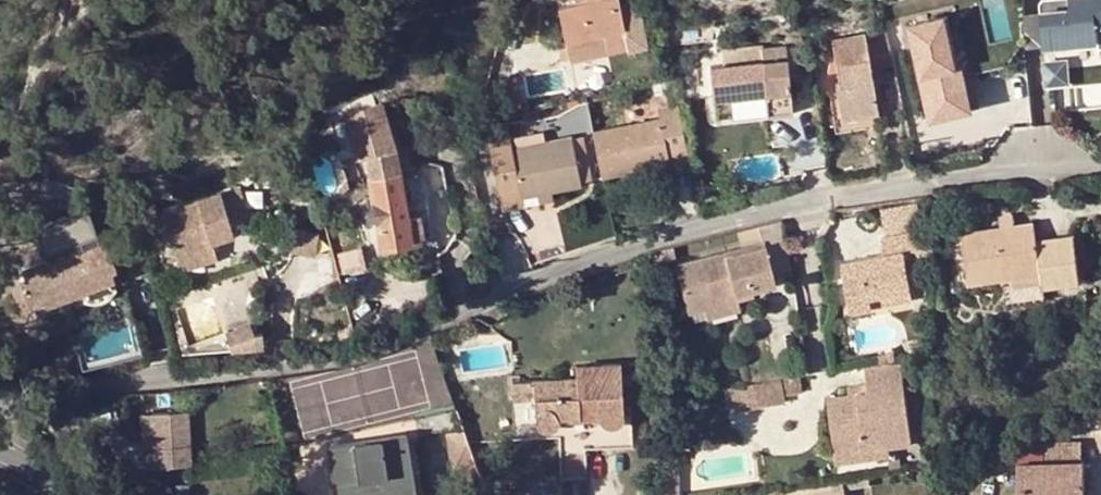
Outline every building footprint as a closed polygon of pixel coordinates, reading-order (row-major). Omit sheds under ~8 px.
[(555,8),(564,44),(567,58),(568,63),(625,49),(625,52),(646,48),(638,10),(619,14),(616,0),(572,0),(573,4),(555,8)] [(1042,44),(1097,39),(1098,46),(1100,46),(1100,0),(1039,0),(1037,3),(1038,11),(1042,44)] [(929,118),(988,104),(977,56),(956,61),(944,10),(907,18),(929,118)] [(1021,13),(1024,46),(1042,44),(1038,11),(1021,13)] [(889,50),(886,32),(829,41),(835,73),(837,86),(834,86),(839,121),(876,115),(871,82),(860,83),(859,69),(868,68),(892,63),(889,50)] [(824,75),(835,73),(829,41),(823,42),(827,66),(824,75)] [(564,44),(554,46),(557,60),(567,58),(564,44)] [(710,67),(712,82),(787,74),(784,47),(760,49),(760,46),(721,51),(722,66),(710,67)] [(1065,59),(1043,61),(1045,82),(1067,80),(1065,59)] [(860,83),(871,82),(868,68),(859,69),(860,83)] [(787,74),(712,82),(715,117),(792,109),(787,74)] [(504,78),(507,108),(519,106),(513,76),(504,78)] [(387,100),(345,113),(358,158),(365,155),(380,246),(431,238),(421,171),(407,173),(403,145),(400,146),(387,100)] [(584,137),(595,180),(629,171),(628,168),(660,161),(658,157),(688,151),(680,105),(648,111),(646,104),(625,109),(628,126),(584,137)] [(523,215),(520,204),(580,188),(579,181),(588,179),(578,146),(568,149),(566,144),(506,159),(502,147),(481,154),(502,221),(523,215)] [(629,171),(629,174),(691,162),(688,151),(676,154),(658,157),(660,161),(628,168),(629,171)] [(288,163),(282,172),(294,180),(301,172),(288,163)] [(704,191),(701,199),(713,203),(715,195),(704,191)] [(243,200),(167,219),(181,277),(217,268),(214,253),(237,246),(235,237),(252,231),(243,200)] [(39,254),(92,240),(84,207),(30,221),(39,254)] [(687,313),(703,309),(736,299),(753,295),(752,290),(773,284),(770,272),(789,266),(783,230),(780,215),(756,222),(759,235),(761,241),(673,264),(687,313)] [(999,219),(1000,230),(1013,228),(1012,217),(999,219)] [(1013,228),(1000,230),(961,236),(967,282),(1002,277),(1006,304),(1044,300),(1042,288),(1080,283),(1074,236),(1036,241),(1034,226),(1013,228)] [(290,230),(287,254),(312,258),(316,234),(290,230)] [(850,310),(871,307),(869,298),(909,291),(904,262),(903,254),(932,249),(932,230),(880,239),(883,257),(842,263),(850,310)] [(110,273),(101,248),(98,241),(20,269),(23,277),(19,279),(26,304),(32,302),(35,309),(84,291),(85,301),(93,302),(99,301),(101,300),(108,295),(112,290),(106,284),(113,282),(110,273)] [(106,246),(101,248),(110,273),(115,272),(106,246)] [(648,252),(652,266),(673,260),(669,246),(648,252)] [(903,254),(904,262),(932,258),(932,249),(903,254)] [(869,298),(871,307),(910,299),(909,291),(869,298)] [(736,299),(703,309),(705,318),(737,309),(736,299)] [(222,329),(229,349),(261,347),(259,332),(252,333),(248,321),(222,329)] [(878,354),(880,362),(896,360),(894,351),(878,354)] [(581,418),(582,446),(631,443),(627,403),(621,404),(618,361),(587,363),(588,368),(573,370),(573,377),(530,380),(531,399),(532,416),(535,424),(538,427),(541,428),(546,430),(550,429),(555,426),(557,423),(559,420),(559,418),(559,416),(559,414),(593,411),(594,417),(581,418)] [(863,393),(848,395),(825,399),(833,446),(861,441),(862,450),(889,447),(910,443),(897,362),(860,369),(863,384),(863,393)] [(800,376),(780,379),(783,396),(803,393),(800,376)] [(780,379),(723,388),(727,412),(784,404),(783,396),(780,379)] [(512,399),(531,399),(530,380),(510,383),(512,399)] [(846,386),(848,395),(863,393),(863,384),(846,386)] [(209,409),(173,414),(180,469),(216,465),(209,409)] [(468,442),(455,409),(422,416),(427,435),(442,431),(449,463),(474,458),(468,442)] [(559,420),(581,418),(594,417),(593,411),(559,414),(559,416),(559,418),(559,420)] [(173,414),(164,415),(171,470),(180,469),(173,414)] [(328,446),(336,494),(399,494),(412,493),(403,434),(328,446)] [(861,441),(833,446),(835,461),(889,453),(889,447),(862,450),(861,441)] [(1041,444),(1040,462),(1019,464),(1019,494),(1083,494),(1083,462),(1080,462),(1079,444),(1041,444)] [(869,480),(870,487),(884,485),(882,472),(867,474),(869,480)] [(869,480),(867,474),(842,478),(844,485),(869,480)] [(798,486),(781,489),(782,494),(845,494),(844,485),(842,478),(798,486)]
